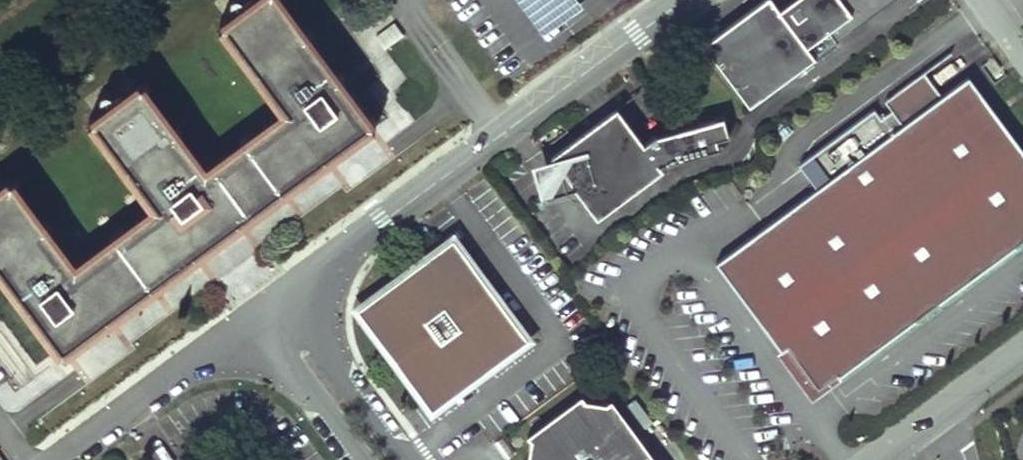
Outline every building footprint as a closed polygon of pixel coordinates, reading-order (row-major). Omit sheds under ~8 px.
[(0,192),(0,268),(62,352),(82,338),(216,238),(346,142),(370,124),(279,0),(258,0),(225,24),(288,112),(205,172),(142,87),(94,122),(159,210),(76,270),(12,183),(0,192)] [(542,36),(584,5),(580,0),(515,0),(542,36)] [(705,45),(751,106),(816,58),(807,47),(829,31),(837,41),(893,0),(793,0),(792,1),(780,9),(774,0),(766,0),(705,45)] [(716,262),(781,351),(787,347),(812,380),(818,388),(837,374),(839,377),(1022,240),(1022,150),(968,76),(941,95),(924,71),(884,101),(892,110),(881,118),(874,108),(788,172),(806,195),(716,262)] [(615,109),(552,157),(557,163),(575,188),(597,216),(660,169),(656,165),(718,147),(716,139),(728,135),(723,117),(656,135),(655,134),(641,144),(615,109)] [(575,188),(557,163),(549,169),(545,178),(544,184),(544,192),(545,197),(575,188)] [(454,240),(436,253),(467,258),(454,240)] [(467,258),(436,253),(416,268),(421,275),(403,289),(398,282),(379,296),(374,328),(390,349),(397,344),(412,364),(405,370),(421,391),(453,395),(472,381),(467,374),(476,367),(485,360),(490,367),(510,353),(515,321),(499,300),(492,305),(477,285),(484,279),(467,258)] [(421,275),(416,268),(398,282),(403,289),(421,275)] [(499,300),(484,279),(477,285),(492,305),(499,300)] [(374,328),(379,296),(360,310),(374,328)] [(528,339),(515,321),(510,353),(528,339)] [(397,344),(390,349),(405,370),(412,364),(397,344)] [(781,351),(776,355),(801,388),(811,402),(841,380),(839,377),(837,374),(818,388),(812,380),(787,347),(781,351)] [(472,381),(490,367),(485,360),(476,367),(467,374),(472,381)] [(435,409),(453,395),(421,391),(435,409)] [(530,437),(528,458),(527,459),(652,459),(616,413),(607,403),(590,401),(585,395),(530,437)]
